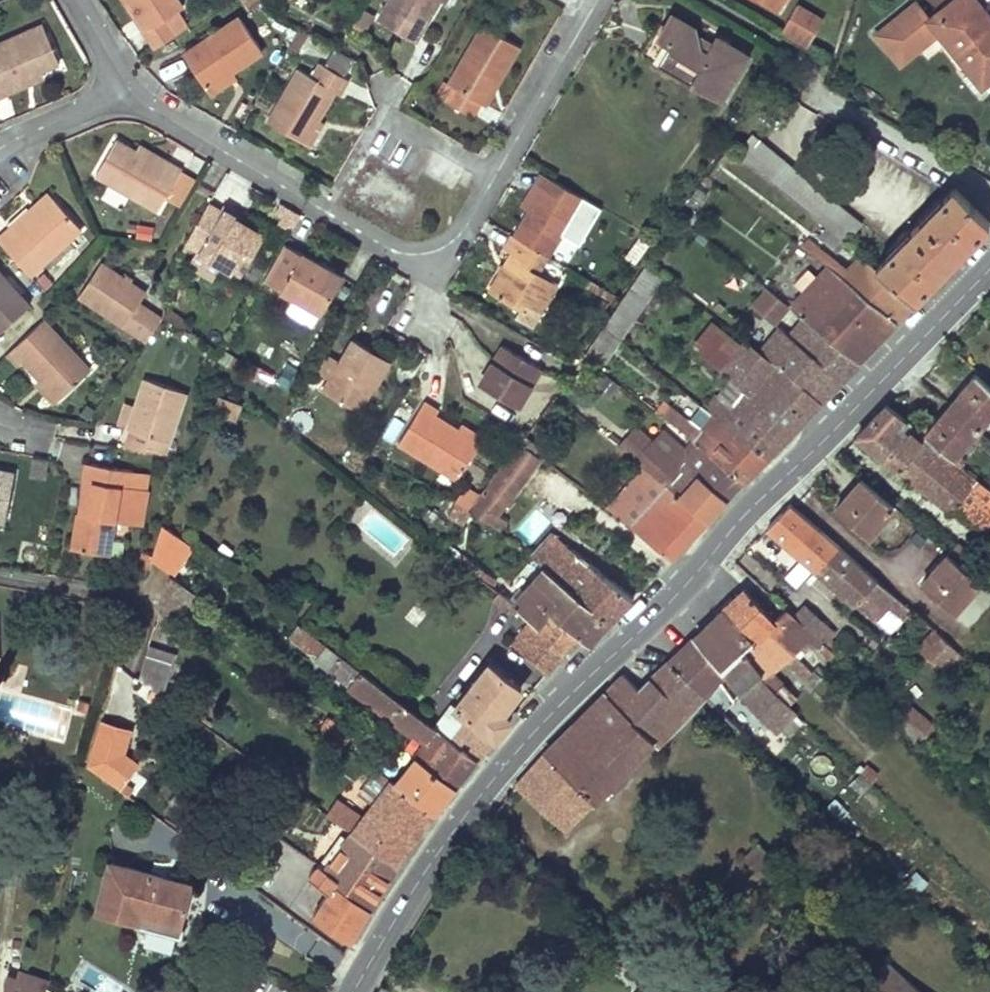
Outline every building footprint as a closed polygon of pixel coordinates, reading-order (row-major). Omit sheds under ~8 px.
[(135,0),(124,0),(131,12),(139,7),(135,0)] [(181,0),(135,0),(139,7),(131,12),(156,50),(171,41),(177,34),(167,18),(185,6),(181,0)] [(378,18),(415,39),(438,0),(389,0),(378,18)] [(778,9),(784,0),(762,0),(778,9)] [(976,0),(954,0),(929,20),(916,2),(873,36),(897,68),(941,34),(969,71),(964,76),(975,91),(989,79),(989,17),(976,0)] [(782,27),(779,32),(805,47),(823,19),(797,4),(782,27)] [(653,31),(638,54),(720,101),(748,54),(717,35),(714,42),(703,59),(697,55),(701,47),(698,32),(697,29),(672,14),(659,35),(653,31)] [(241,15),(185,53),(206,86),(232,69),(264,48),(241,15)] [(0,42),(0,95),(26,83),(23,77),(41,69),(61,60),(43,23),(0,42)] [(518,46),(482,24),(449,80),(454,84),(446,98),(471,113),(479,99),(492,76),(498,80),(518,46)] [(697,55),(703,59),(714,42),(698,32),(701,47),(697,55)] [(299,68),(281,98),(317,119),(319,116),(334,90),(341,94),(351,75),(321,57),(311,75),(299,68)] [(41,69),(23,77),(26,83),(44,76),(41,69)] [(236,76),(232,69),(206,86),(210,93),(236,76)] [(492,76),(479,99),(485,102),(498,80),(492,76)] [(281,98),(268,121),(303,142),(317,119),(281,98)] [(317,119),(303,142),(310,145),(325,120),(319,116),(317,119)] [(752,133),(736,155),(826,226),(845,242),(861,223),(752,133)] [(96,173),(156,211),(180,170),(164,161),(161,167),(135,150),(130,145),(117,138),(96,173)] [(164,161),(139,145),(135,150),(161,167),(164,161)] [(530,210),(515,236),(547,255),(556,260),(592,202),(550,177),(542,190),(535,186),(524,206),(530,210)] [(874,266),(914,300),(989,231),(989,223),(967,200),(954,185),(950,190),(874,266)] [(691,197),(700,202),(707,192),(698,187),(691,197)] [(29,210),(33,215),(54,198),(49,193),(29,210)] [(28,276),(65,243),(81,228),(54,198),(33,215),(29,210),(24,205),(4,223),(9,229),(0,236),(0,244),(28,276)] [(185,240),(241,274),(266,233),(242,219),(221,207),(210,201),(185,240)] [(242,213),(223,203),(221,207),(242,219),(244,215),(242,213)] [(682,211),(675,216),(682,221),(686,215),(682,211)] [(845,242),(826,226),(818,236),(837,251),(845,242)] [(530,324),(557,281),(537,270),(547,255),(515,236),(511,233),(503,246),(512,251),(489,290),(517,305),(512,313),(530,324)] [(868,298),(897,324),(917,302),(914,300),(874,266),(861,256),(848,270),(807,238),(801,245),(828,265),(844,277),(868,298)] [(267,279),(321,312),(342,276),(287,243),(267,279)] [(148,291),(102,260),(78,293),(147,342),(162,317),(139,303),(148,291)] [(646,265),(601,329),(618,342),(664,278),(646,265)] [(803,292),(790,307),(857,361),(897,324),(868,298),(844,277),(828,265),(814,280),(805,271),(793,282),(803,292)] [(0,273),(0,327),(14,316),(28,303),(0,273)] [(781,321),(776,330),(842,381),(860,363),(857,361),(790,307),(770,290),(759,303),(781,321)] [(0,327),(0,334),(31,306),(28,303),(14,316),(0,327)] [(89,372),(42,321),(7,354),(19,367),(24,362),(41,380),(60,400),(89,372)] [(749,328),(740,339),(749,346),(759,335),(749,328)] [(584,353),(602,366),(618,342),(601,329),(584,353)] [(776,330),(757,353),(820,403),(842,381),(776,330)] [(390,360),(353,338),(321,388),(352,408),(368,381),(374,384),(390,360)] [(732,384),(709,413),(714,416),(768,458),(820,403),(757,353),(749,346),(740,339),(735,346),(740,351),(728,367),(723,364),(716,371),(732,384)] [(504,345),(480,386),(518,408),(542,369),(504,345)] [(130,428),(123,448),(164,455),(188,391),(144,376),(135,403),(127,424),(126,426),(130,428)] [(975,376),(949,405),(977,429),(989,414),(989,389),(975,376)] [(60,400),(41,380),(36,385),(51,401),(54,405),(60,400)] [(368,381),(352,408),(359,410),(374,384),(368,381)] [(217,395),(212,410),(236,418),(241,404),(217,395)] [(135,403),(124,400),(118,420),(127,424),(135,403)] [(424,400),(398,441),(455,476),(478,441),(456,428),(434,414),(437,408),(424,400)] [(887,404),(856,436),(950,513),(953,509),(972,526),(979,518),(989,527),(989,491),(987,489),(975,479),(970,484),(939,456),(943,452),(924,435),(912,449),(895,434),(906,420),(887,404)] [(977,429),(949,405),(924,435),(943,452),(952,459),(977,429)] [(699,447),(744,483),(768,458),(714,416),(699,434),(666,407),(659,416),(699,447)] [(460,420),(456,428),(478,441),(481,434),(460,420)] [(632,428),(616,446),(632,459),(647,441),(632,428)] [(524,435),(519,441),(534,452),(539,446),(524,435)] [(667,487),(708,521),(744,483),(699,447),(680,467),(650,439),(647,441),(632,459),(667,487)] [(519,441),(470,510),(498,531),(507,520),(495,512),(501,503),(505,505),(541,458),(534,452),(519,441)] [(77,511),(70,546),(107,553),(114,519),(140,524),(147,488),(130,485),(133,469),(86,461),(83,479),(94,481),(87,513),(77,511)] [(8,505),(16,470),(0,467),(0,504),(8,505)] [(150,473),(133,469),(130,485),(147,488),(150,473)] [(83,479),(77,511),(87,513),(94,481),(83,479)] [(868,537),(893,507),(861,480),(835,509),(868,537)] [(463,486),(454,500),(468,508),(477,496),(463,486)] [(667,487),(631,529),(671,560),(708,521),(667,487)] [(5,519),(8,505),(0,504),(0,518),(5,519)] [(838,548),(789,504),(767,528),(816,571),(838,548)] [(533,510),(514,535),(530,547),(549,522),(533,510)] [(192,546),(162,524),(151,561),(170,575),(192,546)] [(566,542),(633,599),(644,588),(575,531),(566,542)] [(540,555),(549,563),(566,542),(552,533),(536,552),(540,555)] [(544,568),(611,621),(633,599),(566,542),(549,563),(540,555),(535,560),(544,568)] [(907,607),(838,548),(816,571),(855,604),(858,600),(891,629),(907,607)] [(975,578),(947,554),(922,584),(954,612),(979,583),(975,578)] [(470,561),(465,567),(490,587),(496,579),(470,561)] [(544,568),(513,605),(530,618),(537,624),(548,611),(578,634),(588,643),(611,621),(544,568)] [(170,575),(163,592),(190,611),(201,597),(170,575)] [(772,621),(744,589),(724,608),(775,670),(785,660),(811,686),(823,673),(816,665),(808,672),(791,655),(764,629),(772,621)] [(163,592),(157,609),(179,624),(190,611),(163,592)] [(775,670),(724,608),(693,637),(720,674),(735,694),(754,674),(763,682),(775,670)] [(834,653),(783,610),(772,621),(764,629),(791,655),(807,638),(829,658),(834,653)] [(530,618),(510,643),(547,672),(578,634),(548,611),(537,624),(530,618)] [(366,677),(297,624),(287,637),(309,655),(315,653),(319,654),(315,661),(347,684),(346,686),(388,717),(411,734),(413,732),(425,742),(413,755),(417,757),(457,787),(478,760),(436,729),(366,677)] [(946,640),(934,631),(918,649),(944,671),(959,654),(946,640)] [(720,674),(693,637),(668,661),(704,698),(720,674)] [(148,643),(141,670),(167,679),(175,652),(148,643)] [(624,675),(605,694),(652,742),(657,745),(704,698),(668,661),(638,689),(624,675)] [(490,662),(436,729),(478,760),(511,718),(502,712),(522,686),(490,662)] [(139,678),(163,696),(167,679),(141,670),(139,678)] [(754,674),(735,694),(773,733),(794,712),(763,682),(754,674)] [(652,742),(605,694),(571,726),(533,763),(515,787),(564,831),(652,742)] [(906,703),(896,695),(889,703),(899,710),(906,703)] [(899,710),(889,703),(884,709),(921,742),(928,736),(899,710)] [(127,728),(99,719),(85,766),(117,789),(136,763),(120,751),(127,728)] [(417,757),(395,783),(435,813),(457,787),(417,757)] [(12,773),(11,785),(27,787),(28,775),(12,773)] [(336,796),(324,812),(350,831),(397,865),(435,813),(395,783),(390,779),(363,816),(336,796)] [(27,787),(11,785),(10,797),(26,798),(27,787)] [(312,914),(350,941),(397,865),(350,831),(324,866),(318,862),(308,875),(314,879),(328,889),(312,914)] [(771,855),(758,843),(744,860),(757,871),(771,855)] [(191,882),(110,861),(96,912),(137,923),(139,914),(180,925),(191,882)] [(180,925),(139,914),(137,923),(177,934),(180,925)] [(333,970),(343,951),(300,929),(291,948),(333,970)] [(887,962),(871,980),(884,991),(904,991),(912,984),(887,962)] [(4,991),(44,991),(46,988),(24,980),(27,971),(19,969),(16,978),(9,976),(4,991)] [(912,984),(904,991),(921,991),(912,984)]
